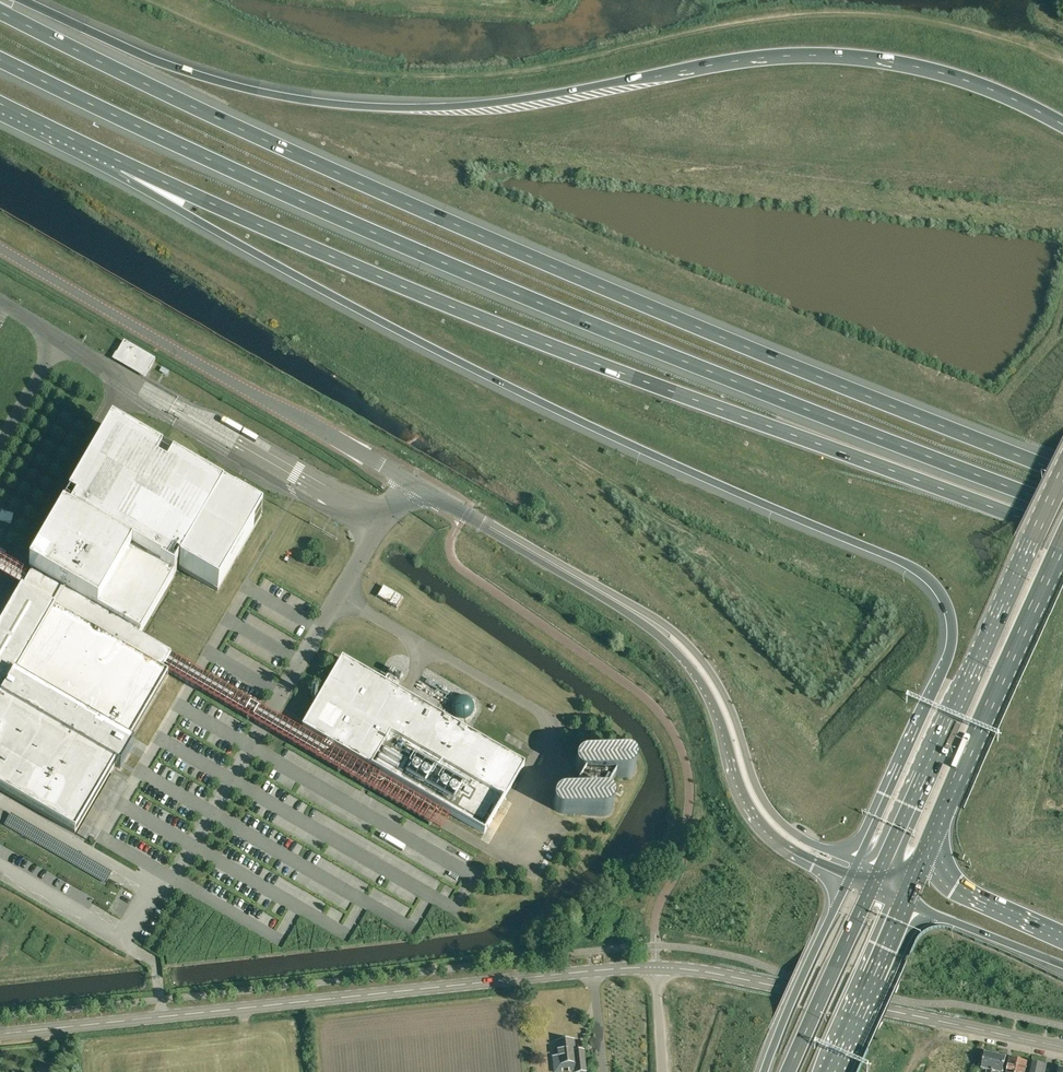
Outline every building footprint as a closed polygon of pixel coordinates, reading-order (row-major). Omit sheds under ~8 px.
[(124,341),(117,353),(126,359),(124,362),(137,370),(139,366),(148,372),(155,359),(124,341)] [(163,669),(170,656),(171,655),(139,637),(174,577),(166,573),(172,563),(179,568),(179,569),(218,591),(262,516),(111,428),(103,443),(68,503),(69,503),(63,513),(62,513),(28,573),(0,557),(0,579),(1,580),(3,577),(22,588),(0,626),(0,790),(75,833),(115,765),(120,769),(121,768),(124,763),(130,753),(134,745),(128,742),(131,736),(168,674),(162,670),(163,669)] [(397,608),(402,598),(384,587),(378,597),(397,608)] [(448,817),(170,656),(163,669),(440,830),(448,817)] [(302,728),(484,834),(524,765),(408,697),(403,694),(398,691),(342,658),(302,728)] [(425,683),(448,696),(450,693),(433,683),(433,682),(428,679),(425,683)] [(576,791),(574,794),(564,794),(563,794),(561,794),(559,795),(558,795),(557,796),(556,798),(555,799),(554,801),(554,802),(554,804),(554,805),(554,807),(554,808),(555,809),(556,811),(557,812),(559,813),(560,813),(562,814),(563,814),(602,816),(604,816),(606,816),(607,816),(609,815),(610,814),(611,812),(612,811),(613,809),(613,808),(613,806),(613,804),(613,803),(612,801),(611,800),(610,799),(609,798),(607,797),(606,796),(604,796),(615,778),(625,778),(626,778),(628,778),(630,778),(631,777),(632,776),(633,774),(634,773),(635,772),(635,770),(635,768),(635,767),(635,765),(634,763),(633,762),(632,761),(631,760),(629,759),(628,758),(626,758),(586,756),(585,756),(583,756),(582,757),(580,757),(579,758),(578,760),(577,761),(576,763),(576,764),(576,766),(576,767),(576,769),(577,770),(578,772),(579,773),(580,774),(582,775),(583,775),(585,776),(583,779),(576,791)] [(87,840),(89,836),(94,839),(100,828),(113,807),(120,795),(127,782),(112,773),(77,834),(87,840)] [(584,1056),(583,1051),(574,1052),(573,1040),(557,1042),(558,1056),(552,1056),(554,1071),(563,1071),(563,1070),(568,1069),(569,1071),(573,1071),(577,1071),(585,1070),(584,1058),(584,1056)] [(996,1055),(985,1053),(983,1061),(978,1060),(976,1068),(982,1069),(987,1070),(987,1071),(992,1071),(996,1055)] [(1006,1058),(996,1055),(992,1071),(1003,1071),(1006,1058)] [(1019,1062),(1018,1062),(1017,1060),(1014,1060),(1012,1061),(1010,1060),(1008,1071),(1017,1071),(1019,1062)] [(1028,1064),(1026,1063),(1025,1062),(1022,1061),(1021,1062),(1019,1062),(1017,1071),(1026,1071),(1028,1064)] [(1046,1066),(1032,1063),(1031,1071),(1044,1071),(1046,1066)]
